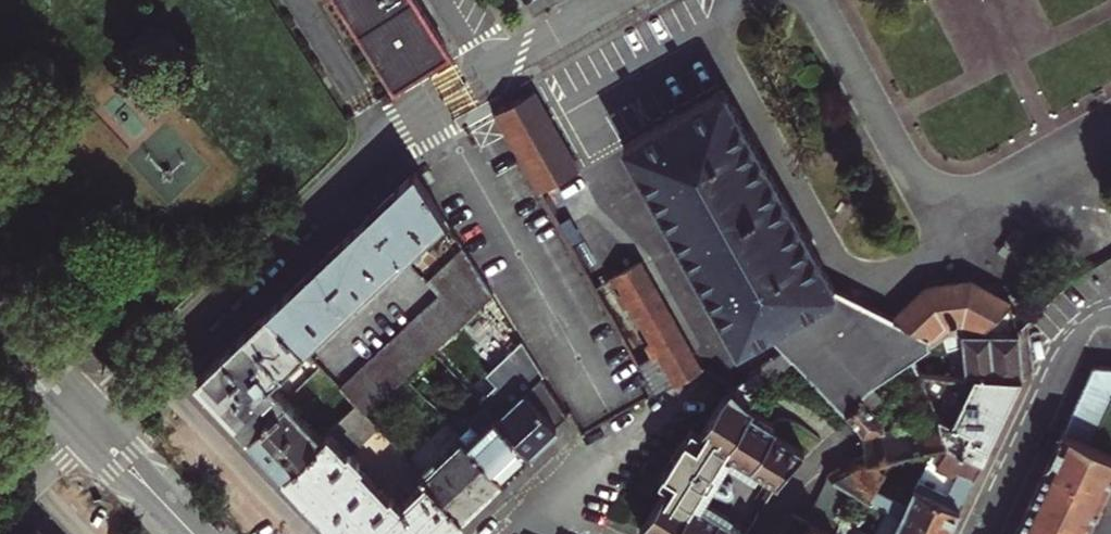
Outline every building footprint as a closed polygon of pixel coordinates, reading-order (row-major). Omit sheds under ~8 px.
[(388,93),(451,50),(419,0),(328,0),(388,93)] [(609,134),(661,227),(731,348),(767,329),(825,279),(711,77),(609,134)] [(528,87),(491,108),(539,190),(574,169),(528,87)] [(312,269),(269,310),(304,347),(403,253),(404,255),(445,216),(416,170),(377,207),(312,269)] [(441,293),(341,387),(357,403),(365,412),(404,374),(433,348),(493,291),(465,247),(429,280),(441,293)] [(656,392),(699,368),(634,250),(600,270),(605,280),(611,277),(617,287),(610,290),(618,304),(623,301),(643,336),(637,338),(647,356),(638,361),(656,392)] [(964,271),(919,275),(884,307),(939,334),(949,327),(963,328),(1019,332),(1011,303),(1019,296),(964,271)] [(617,287),(611,277),(605,280),(610,290),(617,287)] [(939,334),(884,307),(825,279),(767,329),(780,342),(793,357),(846,410),(873,383),(879,378),(911,355),(926,344),(939,334)] [(643,336),(623,301),(618,304),(637,338),(643,336)] [(287,397),(288,396),(271,378),(280,370),(280,371),(305,348),(304,347),(269,310),(238,339),(198,377),(250,432),(287,397)] [(963,328),(949,327),(939,334),(926,344),(911,355),(919,371),(967,376),(968,370),(1023,375),(1021,353),(1019,332),(963,328)] [(526,391),(542,375),(545,372),(524,339),(487,373),(497,383),(481,399),(495,414),(529,450),(545,436),(557,424),(526,391)] [(793,357),(780,342),(734,387),(746,400),(793,357)] [(879,378),(882,382),(885,385),(900,375),(906,384),(921,374),(919,371),(911,355),(879,378)] [(1110,395),(1110,389),(1110,366),(1093,365),(1084,384),(1110,395)] [(999,425),(1023,375),(968,370),(967,376),(919,371),(921,374),(936,406),(941,414),(945,439),(947,441),(983,458),(999,425)] [(569,414),(542,375),(526,391),(557,424),(569,414)] [(884,419),(880,414),(870,404),(882,393),(877,387),(882,382),(879,378),(873,383),(846,410),(849,414),(854,419),(859,425),(863,431),(885,427),(884,419)] [(1078,399),(1105,412),(1110,400),(1110,396),(1110,395),(1084,384),(1078,399)] [(747,533),(725,519),(727,515),(700,498),(707,486),(721,494),(723,495),(725,494),(727,493),(729,492),(730,489),(730,487),(730,485),(729,482),(715,474),(727,454),(753,470),(755,466),(779,481),(790,463),(806,450),(774,431),(776,426),(750,409),(753,404),(746,400),(734,387),(720,399),(700,431),(692,426),(659,479),(667,484),(640,528),(654,533),(746,533),(747,533)] [(870,404),(880,414),(892,404),(882,393),(870,404)] [(323,436),(287,397),(250,432),(268,451),(287,470),(323,436)] [(1078,399),(1070,414),(1098,427),(1105,412),(1078,399)] [(462,514),(428,478),(400,504),(391,494),(389,496),(358,463),(360,462),(351,451),(378,425),(365,412),(357,403),(323,436),(287,470),(300,484),(336,523),(347,533),(441,533),(462,514)] [(921,419),(925,444),(937,441),(945,439),(941,414),(936,406),(932,408),(933,416),(921,419)] [(529,450),(495,414),(467,440),(501,477),(523,456),(529,450)] [(1098,427),(1070,414),(1063,430),(1091,443),(1098,427)] [(921,419),(885,427),(863,431),(867,451),(867,456),(872,455),(904,448),(925,444),(921,419)] [(1091,443),(1063,430),(1055,447),(1040,478),(1023,516),(1014,533),(1084,533),(1110,477),(1110,453),(1091,443)] [(501,477),(467,440),(463,437),(423,474),(428,478),(462,514),(495,482),(501,477)] [(983,458),(947,441),(945,439),(937,441),(911,494),(899,488),(896,494),(877,485),(886,465),(872,455),(867,456),(867,451),(844,464),(828,473),(830,474),(821,491),(850,505),(857,490),(880,502),(887,506),(890,500),(897,504),(894,509),(903,513),(901,516),(913,521),(917,513),(950,529),(961,506),(965,497),(974,477),(983,458)] [(821,491),(814,505),(843,519),(850,505),(821,491)] [(838,533),(892,533),(901,516),(903,513),(894,509),(897,504),(890,500),(887,506),(880,502),(877,507),(878,513),(882,516),(874,533),(843,519),(836,533),(838,533)] [(843,519),(814,505),(807,519),(824,527),(836,533),(843,519)] [(824,527),(807,519),(793,512),(779,533),(821,533),(824,527)] [(950,529),(917,513),(913,521),(901,516),(892,533),(947,533),(950,529)]
